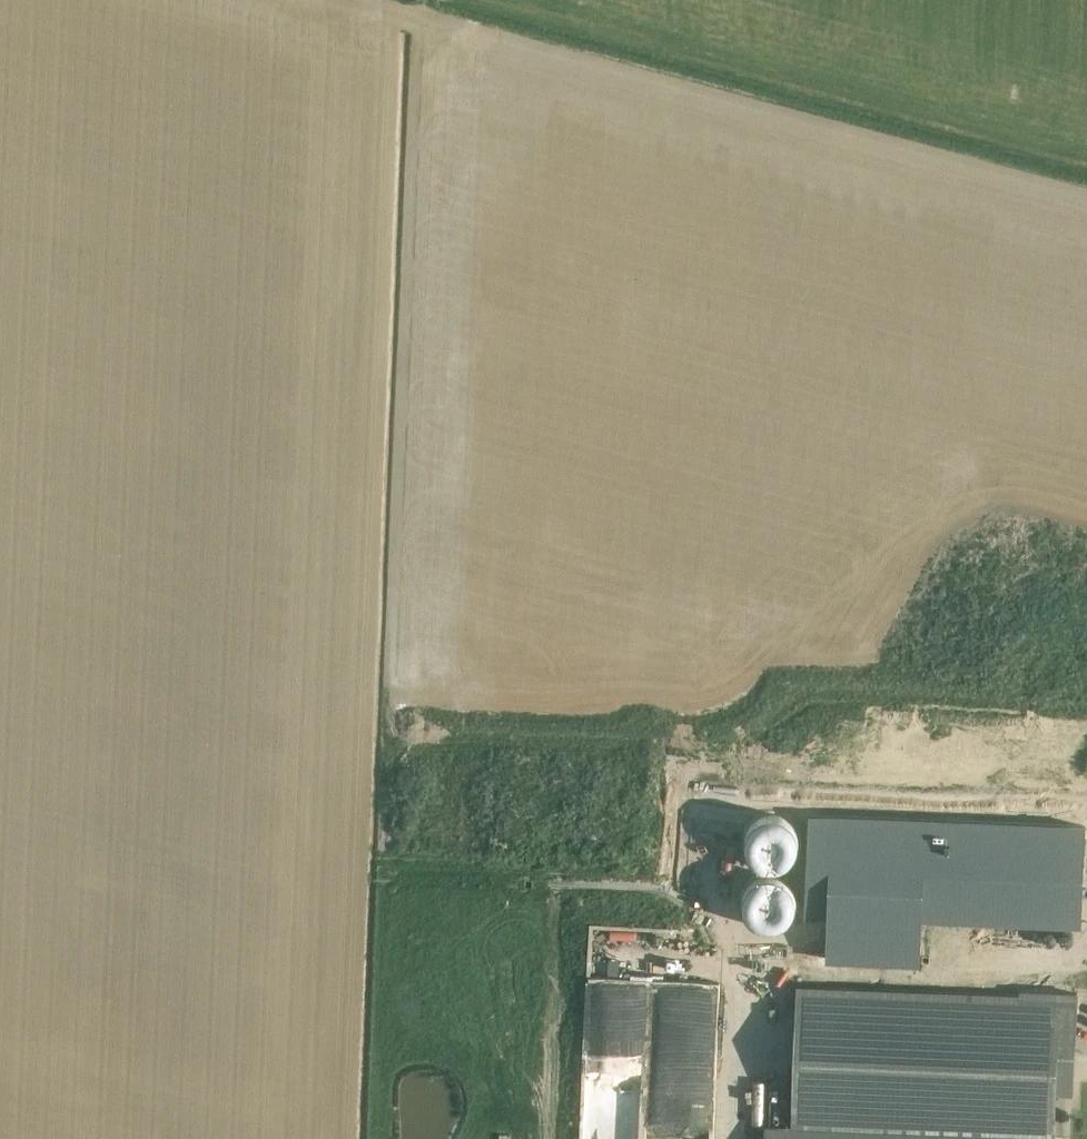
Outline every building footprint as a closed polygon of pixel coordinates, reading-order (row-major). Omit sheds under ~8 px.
[(796,825),(794,821),(790,817),(787,814),(782,812),(778,811),(773,810),(768,810),(763,812),(759,814),(755,816),(752,820),(749,824),(747,828),(745,833),(745,838),(746,842),(747,847),(749,851),(752,855),(755,859),(759,861),(764,863),(769,864),(773,865),(778,864),(783,862),(787,860),(791,857),(795,853),(797,849),(799,844),(799,839),(799,834),(798,829),(796,825)] [(810,814),(806,912),(828,913),(826,958),(920,962),(922,917),(1080,924),(1084,826),(810,814)] [(769,870),(764,871),(759,872),(755,875),(751,878),(748,882),(745,886),(743,891),(743,896),(743,901),(744,906),(746,910),(749,914),(752,918),(756,921),(761,923),(765,924),(770,925),(775,924),(780,923),(785,920),(789,917),(792,914),(795,909),(796,905),(797,899),(797,894),(796,889),(794,884),(791,880),(788,876),(784,874),(779,871),(774,870),(769,870)] [(939,930),(941,942),(987,935),(986,924),(939,930)] [(884,1130),(1055,1137),(1057,1093),(1074,1093),(1075,1071),(1078,992),(1020,990),(1020,994),(796,985),(791,1126),(884,1130)]
